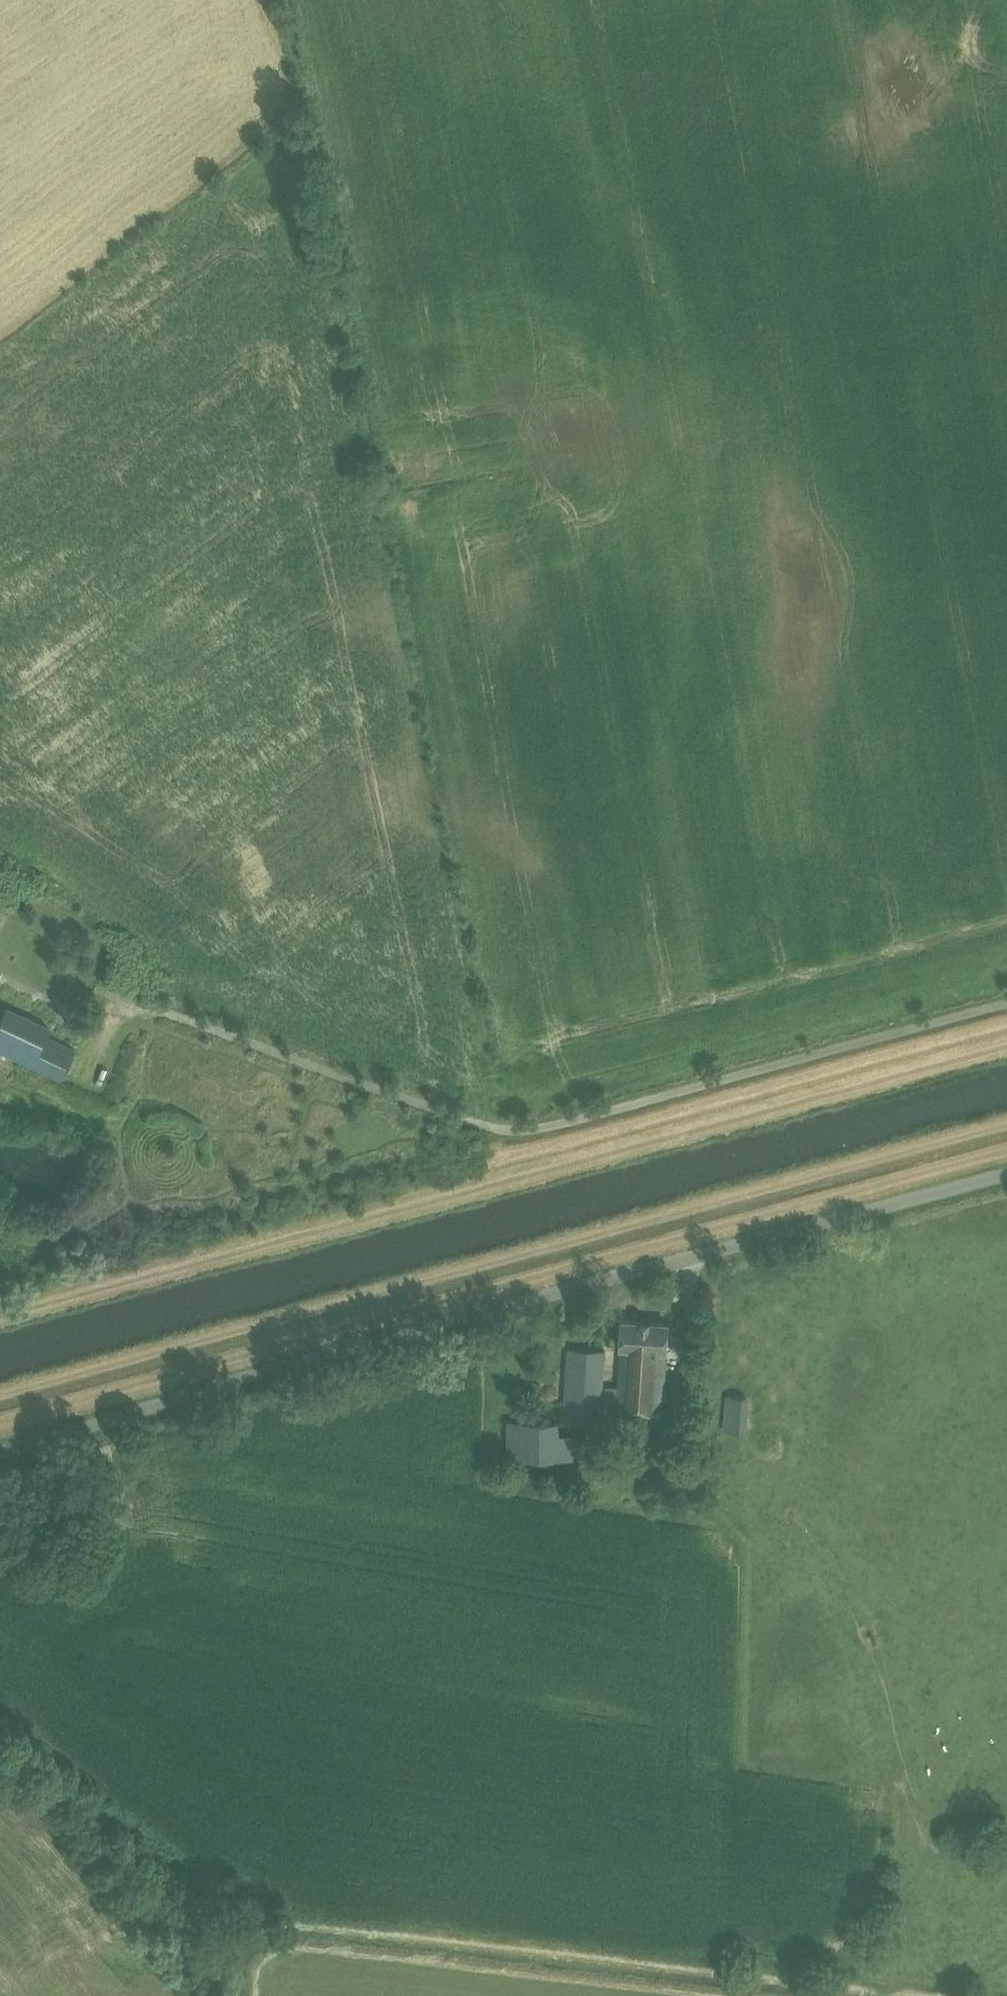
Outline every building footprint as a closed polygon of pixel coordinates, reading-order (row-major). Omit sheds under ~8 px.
[(75,1049),(49,1037),(52,1029),(41,1023),(5,1007),(0,1017),(0,1050),(61,1078),(75,1049)] [(641,1321),(622,1319),(621,1347),(619,1386),(603,1385),(606,1350),(569,1348),(565,1404),(602,1406),(602,1403),(618,1404),(617,1407),(663,1410),(667,1350),(667,1351),(669,1323),(650,1321),(650,1320),(641,1320),(641,1321)] [(746,1431),(748,1397),(727,1395),(724,1430),(746,1431)] [(574,1458),(574,1433),(559,1433),(559,1420),(531,1420),(506,1418),(504,1455),(508,1455),(508,1458),(574,1458)]
